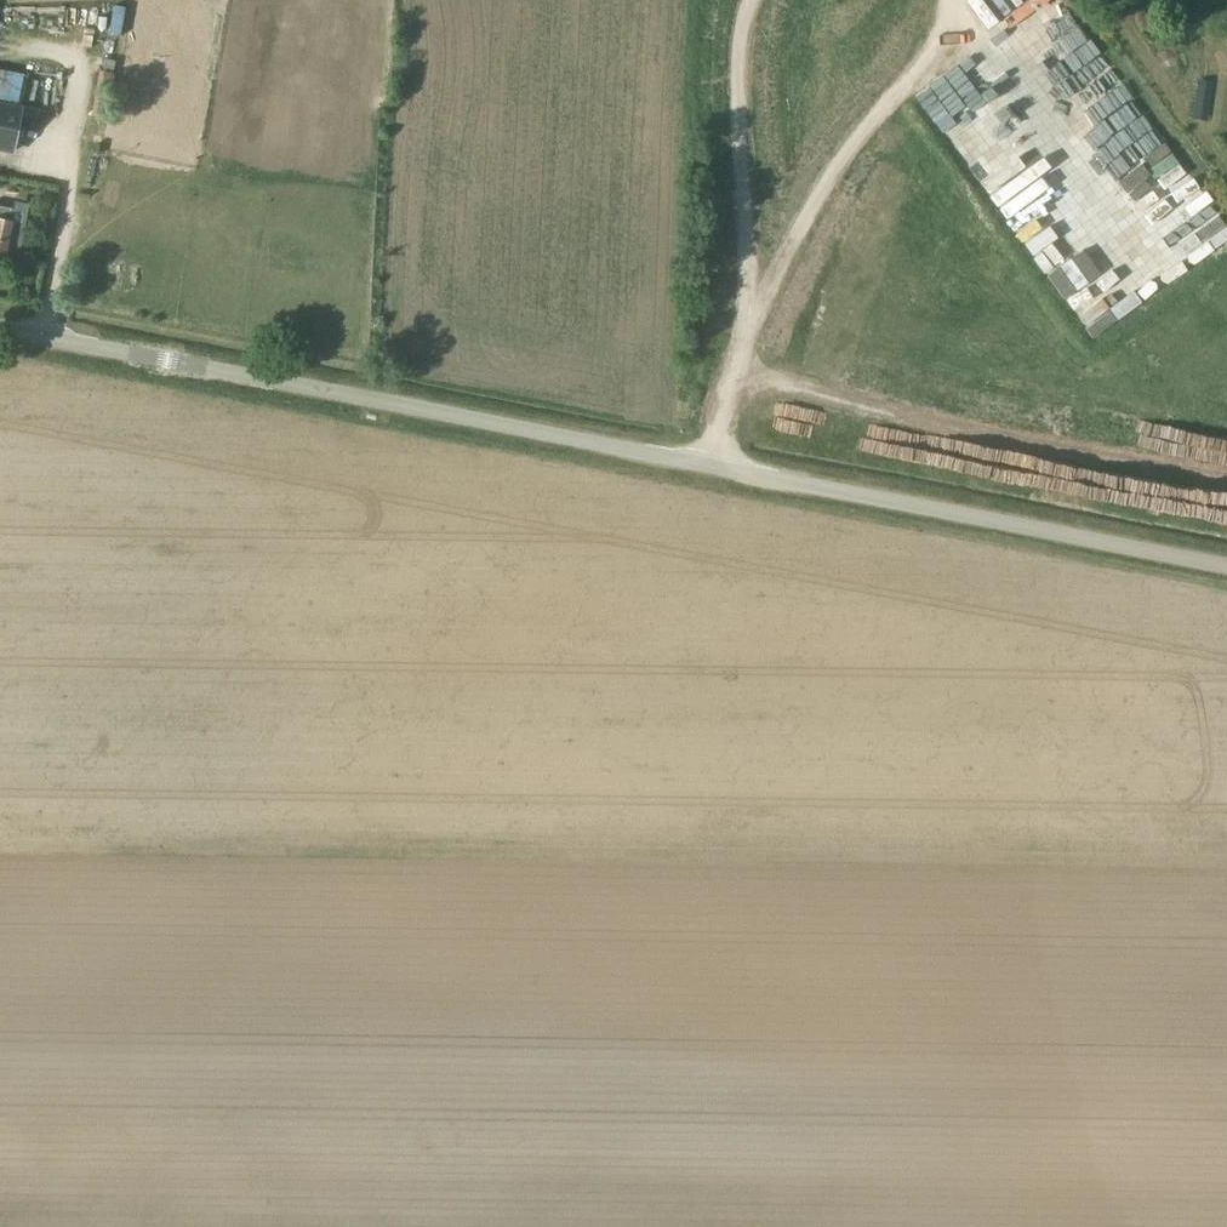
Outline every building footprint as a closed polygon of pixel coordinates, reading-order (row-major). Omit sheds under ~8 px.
[(1065,5),(1054,10),(1064,30),(1074,25),(1065,5)] [(52,70),(65,74),(68,61),(32,51),(25,77),(49,84),(52,70)] [(0,104),(0,149),(13,151),(21,108),(0,104)] [(15,222),(0,219),(0,258),(8,259),(15,222)]
